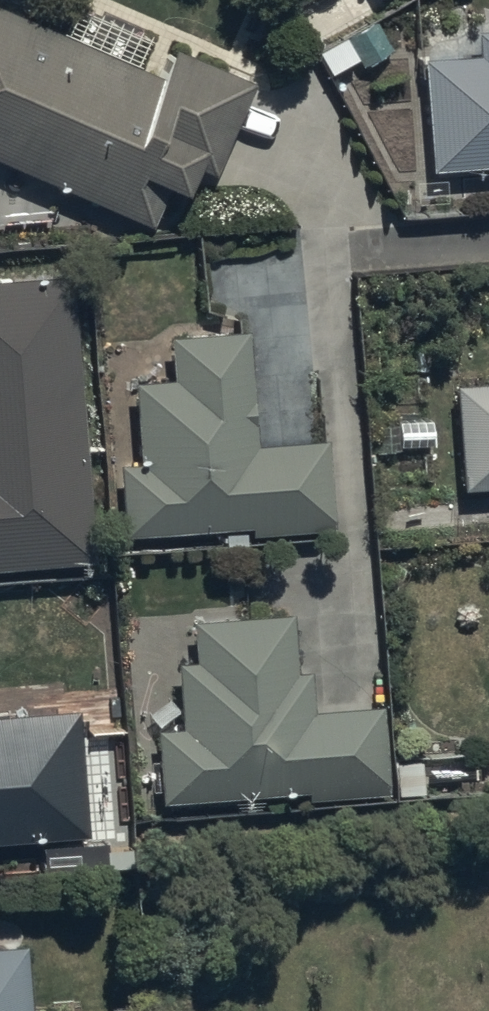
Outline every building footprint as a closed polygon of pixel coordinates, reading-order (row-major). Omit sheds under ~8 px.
[(12,0),(0,0),(0,152),(151,213),(173,162),(190,169),(196,154),(216,162),(256,63),(168,27),(156,59),(12,0)] [(429,157),(488,153),(488,15),(477,15),(477,46),(427,47),(429,157)] [(89,550),(72,263),(0,267),(0,555),(89,550)] [(134,369),(138,451),(121,453),(124,525),(246,514),(247,525),(333,516),(324,429),(256,433),(247,325),(169,327),(172,366),(134,369)] [(457,373),(462,476),(488,475),(488,372),(457,373)] [(192,610),(194,650),(175,651),(179,716),(157,718),(161,791),(386,776),(380,694),(312,699),(309,659),(298,660),(295,623),(292,623),(291,603),(192,610)] [(0,702),(0,829),(84,824),(76,698),(0,702)] [(26,928),(0,930),(0,1010),(30,1010),(26,928)]
